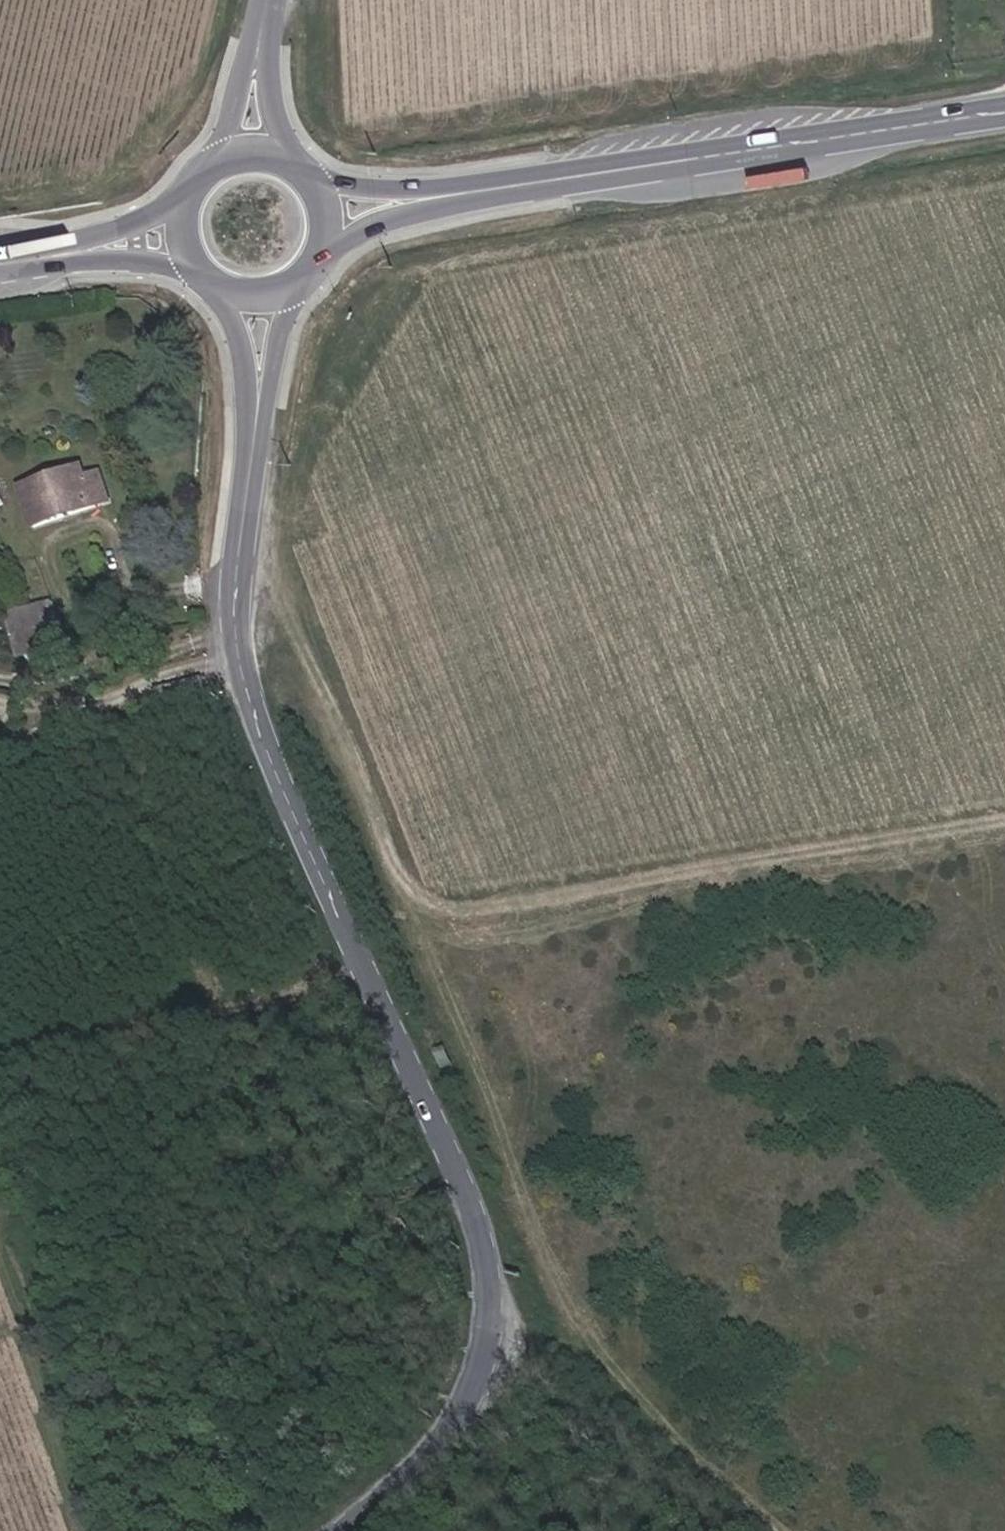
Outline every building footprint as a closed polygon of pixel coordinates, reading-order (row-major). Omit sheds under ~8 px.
[(71,468),(8,488),(19,525),(96,501),(88,474),(74,479),(71,468)] [(0,609),(0,643),(1,649),(45,638),(36,601),(0,609)]
